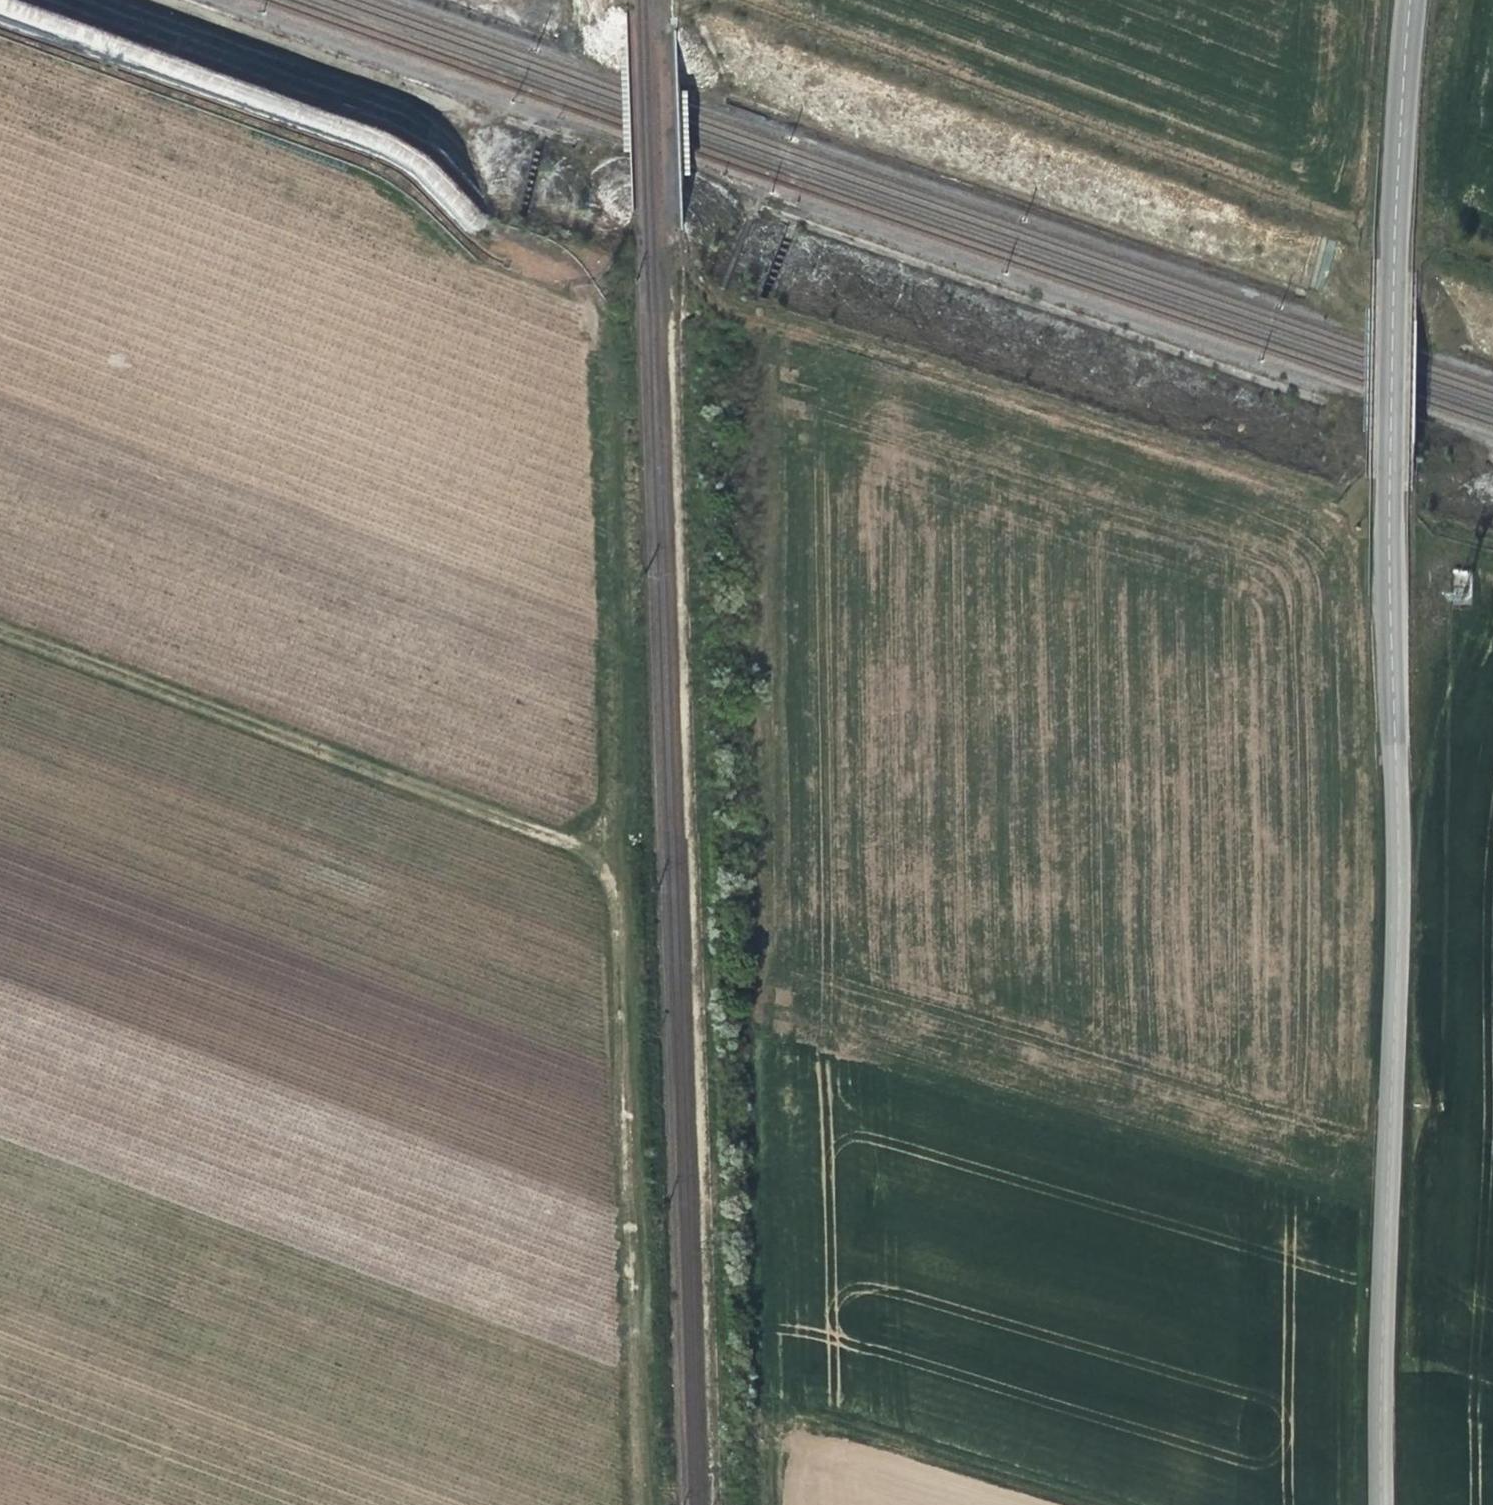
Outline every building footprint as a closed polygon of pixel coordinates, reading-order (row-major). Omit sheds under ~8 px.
[(463,228),(481,229),(482,213),(463,213),(463,228)]
